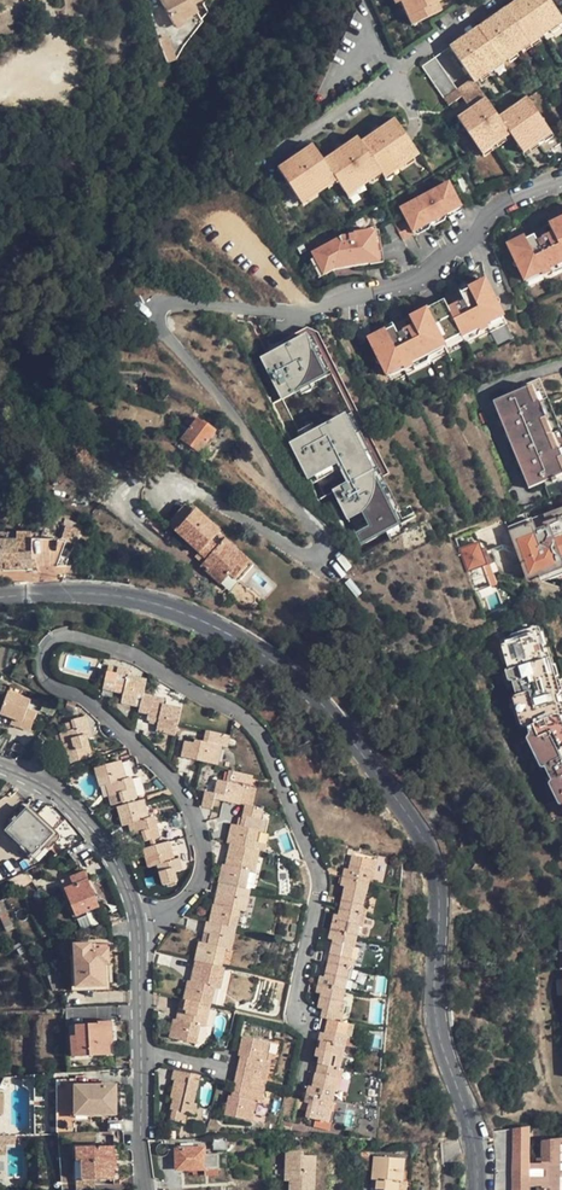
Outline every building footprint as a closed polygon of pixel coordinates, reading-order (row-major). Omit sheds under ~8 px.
[(174,1),(165,7),(179,34),(211,16),(202,0),(177,0),(174,1)] [(400,2),(412,27),(441,13),(437,6),(442,3),(441,0),(399,0),(400,2)] [(475,83),(561,22),(561,15),(551,0),(517,0),(451,47),(473,80),(475,83)] [(463,98),(458,91),(435,58),(422,68),(450,107),(463,98)] [(487,99),(475,83),(473,80),(458,91),(463,98),(471,110),(487,99)] [(500,119),(487,99),(471,110),(459,119),(484,155),(512,136),(500,119)] [(529,99),(500,119),(512,136),(522,151),(525,154),(553,133),(529,99)] [(391,169),(403,161),(410,156),(416,151),(393,118),(379,127),(373,132),(359,142),(380,172),(382,175),(391,169)] [(335,150),(322,160),(335,180),(339,185),(346,196),(354,191),(372,178),(380,172),(359,142),(356,137),(341,146),(335,150)] [(328,186),(335,180),(322,160),(312,146),(297,156),(290,160),(278,170),(277,171),(301,205),(309,199),(315,195),(328,186)] [(414,162),(410,156),(403,161),(407,166),(414,162)] [(382,175),(384,178),(387,181),(395,175),(391,169),(382,175)] [(376,184),(384,178),(382,175),(380,172),(372,178),(376,184)] [(330,191),(339,185),(335,180),(328,186),(330,191)] [(442,208),(445,215),(462,207),(450,183),(430,193),(430,192),(421,196),(422,198),(402,208),(408,220),(396,226),(403,240),(416,234),(414,231),(431,222),(427,215),(429,214),(442,208)] [(358,197),(354,191),(346,196),(350,201),(358,197)] [(318,199),(315,195),(309,199),(312,204),(318,199)] [(431,222),(445,215),(442,208),(429,214),(427,215),(431,222)] [(547,231),(538,235),(536,234),(528,238),(526,235),(510,242),(525,277),(542,269),(545,275),(553,271),(552,268),(561,263),(561,218),(551,223),(555,232),(549,235),(547,231)] [(535,231),(536,234),(538,235),(547,231),(545,226),(535,231)] [(318,271),(383,263),(380,232),(315,240),(318,271)] [(471,290),(463,293),(464,296),(454,301),(456,306),(450,308),(446,300),(433,305),(411,316),(415,325),(413,327),(410,328),(409,327),(407,324),(397,329),(396,326),(387,330),(386,328),(369,336),(386,370),(403,362),(406,368),(410,366),(414,364),(413,361),(422,356),(429,353),(428,350),(433,347),(462,333),(463,336),(480,328),(481,331),(489,328),(486,321),(503,314),(487,279),(470,287),(471,290)] [(452,296),(454,301),(464,296),(463,293),(462,291),(452,296)] [(394,324),(396,326),(397,329),(407,324),(405,319),(394,324)] [(261,355),(280,398),(329,377),(310,334),(261,355)] [(536,383),(517,391),(491,401),(527,488),(561,473),(561,448),(536,383)] [(352,413),(290,438),(307,480),(341,467),(347,482),(334,487),(348,520),(362,514),(366,523),(354,528),(360,542),(398,526),(352,413)] [(215,433),(196,418),(182,438),(201,452),(215,433)] [(169,523),(200,554),(207,560),(203,564),(201,566),(230,592),(253,565),(218,533),(220,532),(197,510),(194,513),(186,505),(169,523)] [(510,526),(527,579),(541,574),(543,581),(561,575),(561,509),(510,526)] [(65,527),(62,540),(77,544),(81,532),(65,527)] [(25,568),(30,568),(29,553),(17,553),(17,540),(0,541),(0,564),(5,564),(5,569),(25,568)] [(461,546),(469,569),(489,562),(481,540),(461,546)] [(197,558),(203,564),(207,560),(200,554),(197,558)] [(471,570),(479,594),(499,588),(492,564),(471,570)] [(501,638),(501,642),(531,631),(536,644),(538,643),(540,642),(535,627),(530,628),(525,626),(520,627),(516,633),(501,638)] [(501,642),(497,643),(512,686),(518,684),(521,690),(519,693),(521,697),(516,699),(525,724),(527,723),(529,728),(560,716),(556,706),(557,699),(553,688),(540,651),(538,643),(536,644),(531,631),(501,642)] [(544,650),(540,651),(553,688),(557,682),(551,662),(548,662),(544,650)] [(139,707),(143,694),(146,680),(128,675),(129,670),(109,665),(103,688),(123,694),(122,702),(139,707)] [(518,684),(512,686),(516,699),(521,697),(519,693),(521,690),(518,684)] [(11,694),(3,715),(24,724),(32,703),(11,694)] [(163,700),(143,694),(139,707),(139,712),(148,715),(147,720),(158,723),(156,731),(175,735),(181,709),(162,704),(163,700)] [(43,712),(53,718),(61,708),(49,702),(43,712)] [(22,730),(24,724),(3,715),(0,722),(22,730)] [(550,777),(561,772),(561,717),(561,715),(560,716),(529,728),(531,733),(530,734),(542,760),(546,758),(548,762),(551,763),(554,768),(547,771),(550,777)] [(70,743),(62,745),(61,746),(66,764),(92,756),(88,739),(93,738),(87,718),(73,721),(72,723),(65,725),(67,733),(70,743)] [(221,747),(227,748),(229,737),(207,732),(205,742),(195,740),(194,743),(185,741),(181,757),(217,766),(221,747)] [(59,735),(62,745),(70,743),(67,733),(59,735)] [(23,747),(15,744),(11,750),(20,753),(23,747)] [(115,753),(117,762),(121,761),(131,759),(129,749),(115,753)] [(137,758),(131,759),(121,761),(124,770),(139,765),(137,758)] [(542,760),(547,771),(554,768),(551,763),(548,762),(546,758),(542,760)] [(121,761),(117,762),(96,769),(101,787),(106,786),(109,785),(113,795),(120,794),(122,803),(137,798),(132,778),(126,778),(124,770),(121,761)] [(240,805),(244,786),(249,787),(252,776),(230,771),(227,782),(218,780),(215,793),(205,792),(202,807),(212,809),(215,799),(240,805)] [(550,777),(561,803),(561,772),(550,777)] [(122,826),(128,825),(132,824),(136,835),(143,833),(145,841),(150,840),(155,838),(159,837),(154,816),(149,817),(144,800),(118,807),(122,826)] [(230,844),(254,849),(259,832),(264,832),(266,820),(261,819),(263,810),(246,806),(241,827),(232,825),(228,843),(230,844)] [(51,832),(48,829),(28,810),(9,830),(33,852),(51,832)] [(172,841),(187,837),(185,828),(170,833),(172,841)] [(190,848),(187,837),(172,841),(175,852),(190,848)] [(157,846),(152,847),(144,849),(149,868),(158,866),(163,885),(178,881),(176,873),(183,871),(180,859),(175,860),(170,842),(157,846)] [(259,850),(254,849),(230,844),(228,854),(235,856),(232,866),(225,865),(223,865),(219,883),(245,889),(249,871),(254,871),(259,850)] [(228,854),(225,865),(232,866),(235,856),(228,854)] [(345,869),(343,877),(370,884),(372,873),(375,873),(377,863),(353,857),(349,870),(345,869)] [(76,915),(88,911),(99,906),(99,904),(85,871),(71,877),(74,885),(65,888),(76,915)] [(367,895),(370,884),(343,877),(341,886),(345,887),(340,910),(359,914),(361,906),(364,906),(366,895),(367,895)] [(250,890),(245,889),(219,883),(216,894),(223,896),(221,905),(214,904),(209,923),(235,928),(240,911),(245,912),(250,890)] [(216,894),(214,904),(221,905),(223,896),(216,894)] [(105,917),(99,906),(88,911),(92,922),(105,917)] [(335,914),(331,930),(358,937),(360,926),(363,927),(365,915),(359,914),(340,910),(339,914),(335,914)] [(207,922),(204,932),(210,934),(207,943),(202,943),(200,942),(196,962),(221,967),(225,949),(231,950),(235,928),(209,923),(207,922)] [(284,929),(282,939),(297,942),(300,933),(284,929)] [(333,940),(328,964),(348,968),(350,959),(355,960),(357,949),(355,948),(358,937),(331,930),(329,939),(333,940)] [(295,953),(297,942),(282,939),(279,949),(295,953)] [(106,984),(105,962),(110,962),(109,949),(91,950),(91,944),(76,944),(77,985),(106,984)] [(292,964),(295,953),(279,949),(277,960),(292,964)] [(290,974),(292,964),(277,960),(274,969),(290,974)] [(226,969),(221,967),(196,962),(194,969),(200,971),(198,983),(191,982),(188,981),(184,1000),(210,1006),(215,987),(221,988),(226,969)] [(320,976),(318,984),(345,990),(347,980),(350,981),(352,970),(348,968),(328,964),(325,977),(320,976)] [(194,969),(191,982),(198,983),(200,971),(194,969)] [(288,983),(290,974),(274,969),(272,980),(288,983)] [(49,976),(54,990),(66,986),(61,972),(49,976)] [(343,1001),(345,990),(318,984),(316,993),(321,995),(318,1008),(323,1010),(321,1018),(328,1020),(342,1023),(343,1014),(339,1012),(341,1002),(343,1001)] [(182,1000),(180,1010),(185,1011),(183,1022),(177,1021),(174,1020),(171,1038),(196,1044),(201,1026),(205,1027),(210,1006),(184,1000),(182,1000)] [(180,1010),(177,1021),(183,1022),(185,1011),(180,1010)] [(109,1035),(112,1035),(111,1020),(98,1021),(99,1024),(77,1025),(78,1035),(73,1035),(74,1056),(110,1054),(109,1041),(109,1035)] [(321,1034),(319,1042),(345,1047),(348,1036),(351,1036),(353,1026),(342,1023),(328,1020),(324,1034),(321,1034)] [(238,1067),(236,1077),(253,1081),(255,1071),(267,1074),(270,1062),(266,1061),(269,1043),(244,1037),(239,1056),(241,1057),(248,1058),(246,1068),(238,1067)] [(320,1058),(318,1064),(343,1070),(346,1058),(342,1056),(345,1047),(319,1042),(316,1056),(320,1058)] [(241,1057),(238,1067),(246,1068),(248,1058),(241,1057)] [(309,1086),(307,1094),(333,1100),(336,1089),(339,1090),(343,1070),(318,1064),(313,1087),(309,1086)] [(190,1079),(191,1074),(175,1071),(173,1080),(175,1081),(171,1100),(173,1101),(171,1111),(173,1112),(171,1120),(186,1124),(188,1115),(194,1116),(197,1105),(194,1104),(199,1080),(190,1079)] [(253,1081),(265,1084),(267,1074),(255,1071),(253,1081)] [(236,1077),(235,1086),(241,1088),(239,1098),(232,1097),(230,1096),(226,1116),(252,1121),(256,1102),(261,1103),(263,1091),(251,1088),(253,1081),(236,1077)] [(263,1091),(265,1084),(253,1081),(251,1088),(263,1091)] [(116,1113),(115,1086),(76,1087),(77,1114),(116,1113)] [(235,1086),(232,1097),(239,1098),(241,1088),(235,1086)] [(333,1100),(307,1094),(305,1101),(287,1097),(282,1118),(292,1120),(295,1109),(307,1112),(306,1118),(327,1122),(330,1110),(332,1109),(333,1100)] [(124,1131),(123,1120),(109,1121),(109,1131),(124,1131)] [(522,1129),(508,1131),(510,1189),(524,1189),(524,1186),(524,1176),(523,1169),(523,1163),(522,1129)] [(16,1144),(16,1136),(2,1136),(3,1144),(16,1144)] [(227,1150),(226,1138),(213,1138),(214,1150),(227,1150)] [(524,1186),(537,1185),(537,1189),(561,1189),(561,1138),(536,1141),(536,1162),(523,1163),(523,1169),(537,1169),(537,1176),(524,1176),(524,1186)] [(369,1150),(369,1142),(361,1141),(361,1150),(369,1150)] [(115,1179),(115,1168),(114,1168),(113,1155),(116,1155),(115,1146),(78,1147),(79,1161),(84,1161),(84,1179),(115,1179)] [(206,1168),(216,1168),(217,1168),(217,1155),(205,1155),(205,1148),(176,1148),(176,1170),(205,1170),(206,1168)] [(369,1170),(369,1150),(361,1150),(362,1170),(369,1170)] [(286,1175),(291,1175),(291,1181),(291,1189),(315,1189),(315,1156),(304,1156),(304,1152),(286,1152),(286,1175)] [(400,1182),(402,1182),(404,1159),(374,1158),(372,1189),(382,1189),(399,1189),(400,1182)]
